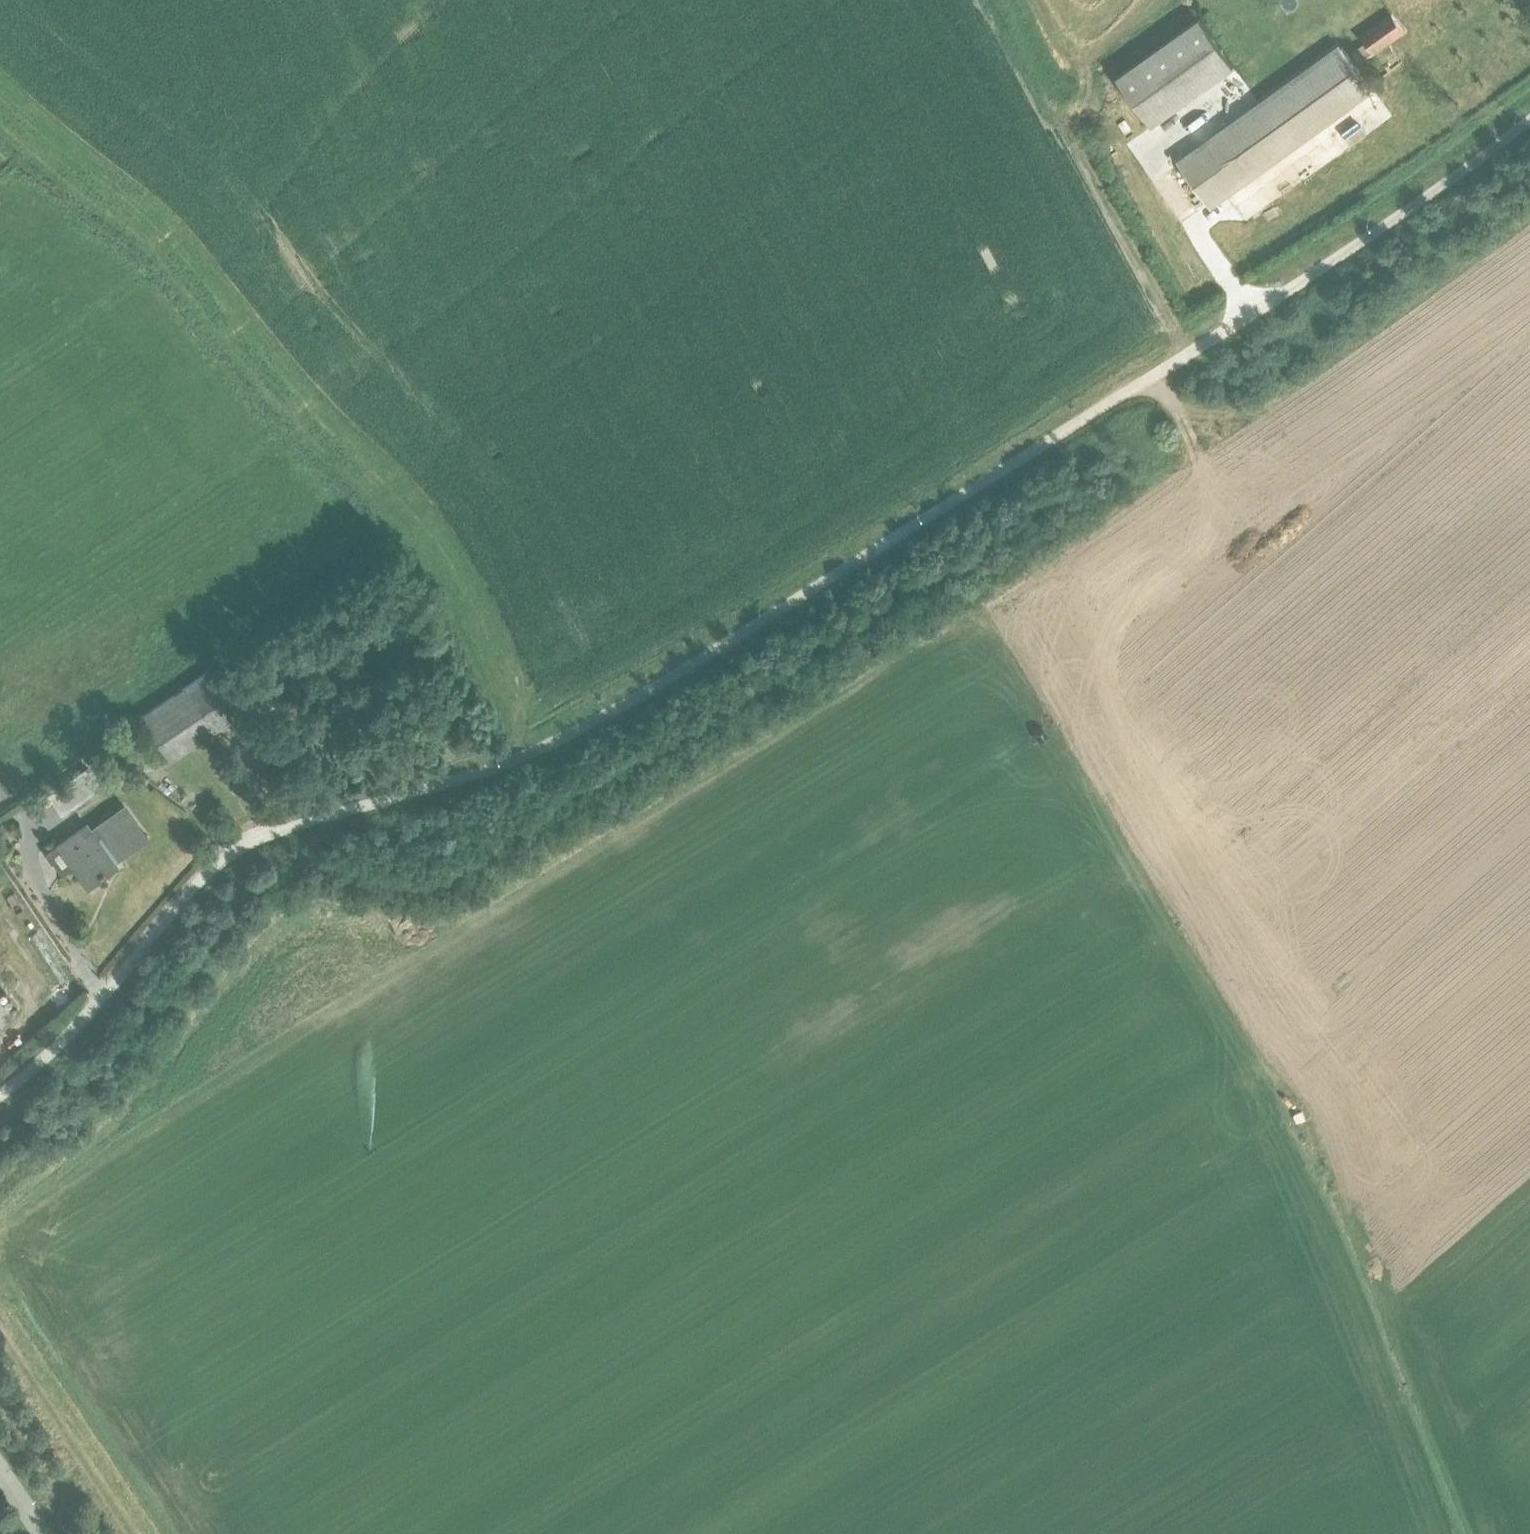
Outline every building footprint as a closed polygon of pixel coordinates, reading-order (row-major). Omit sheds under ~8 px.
[(1392,11),(1360,33),(1365,42),(1353,50),(1361,62),(1406,32),(1392,11)] [(1199,18),(1117,77),(1152,126),(1235,67),(1199,18)] [(1340,43),(1177,160),(1182,166),(1194,184),(1211,208),(1357,103),(1374,91),(1340,43)] [(209,671),(134,722),(162,765),(169,760),(170,762),(240,716),(209,671)] [(89,766),(48,795),(62,815),(103,786),(89,766)] [(56,845),(46,852),(62,875),(75,866),(89,886),(117,866),(114,861),(148,837),(124,804),(92,827),(87,821),(56,844),(56,845)] [(15,1015),(0,996),(0,1028),(15,1015)]
